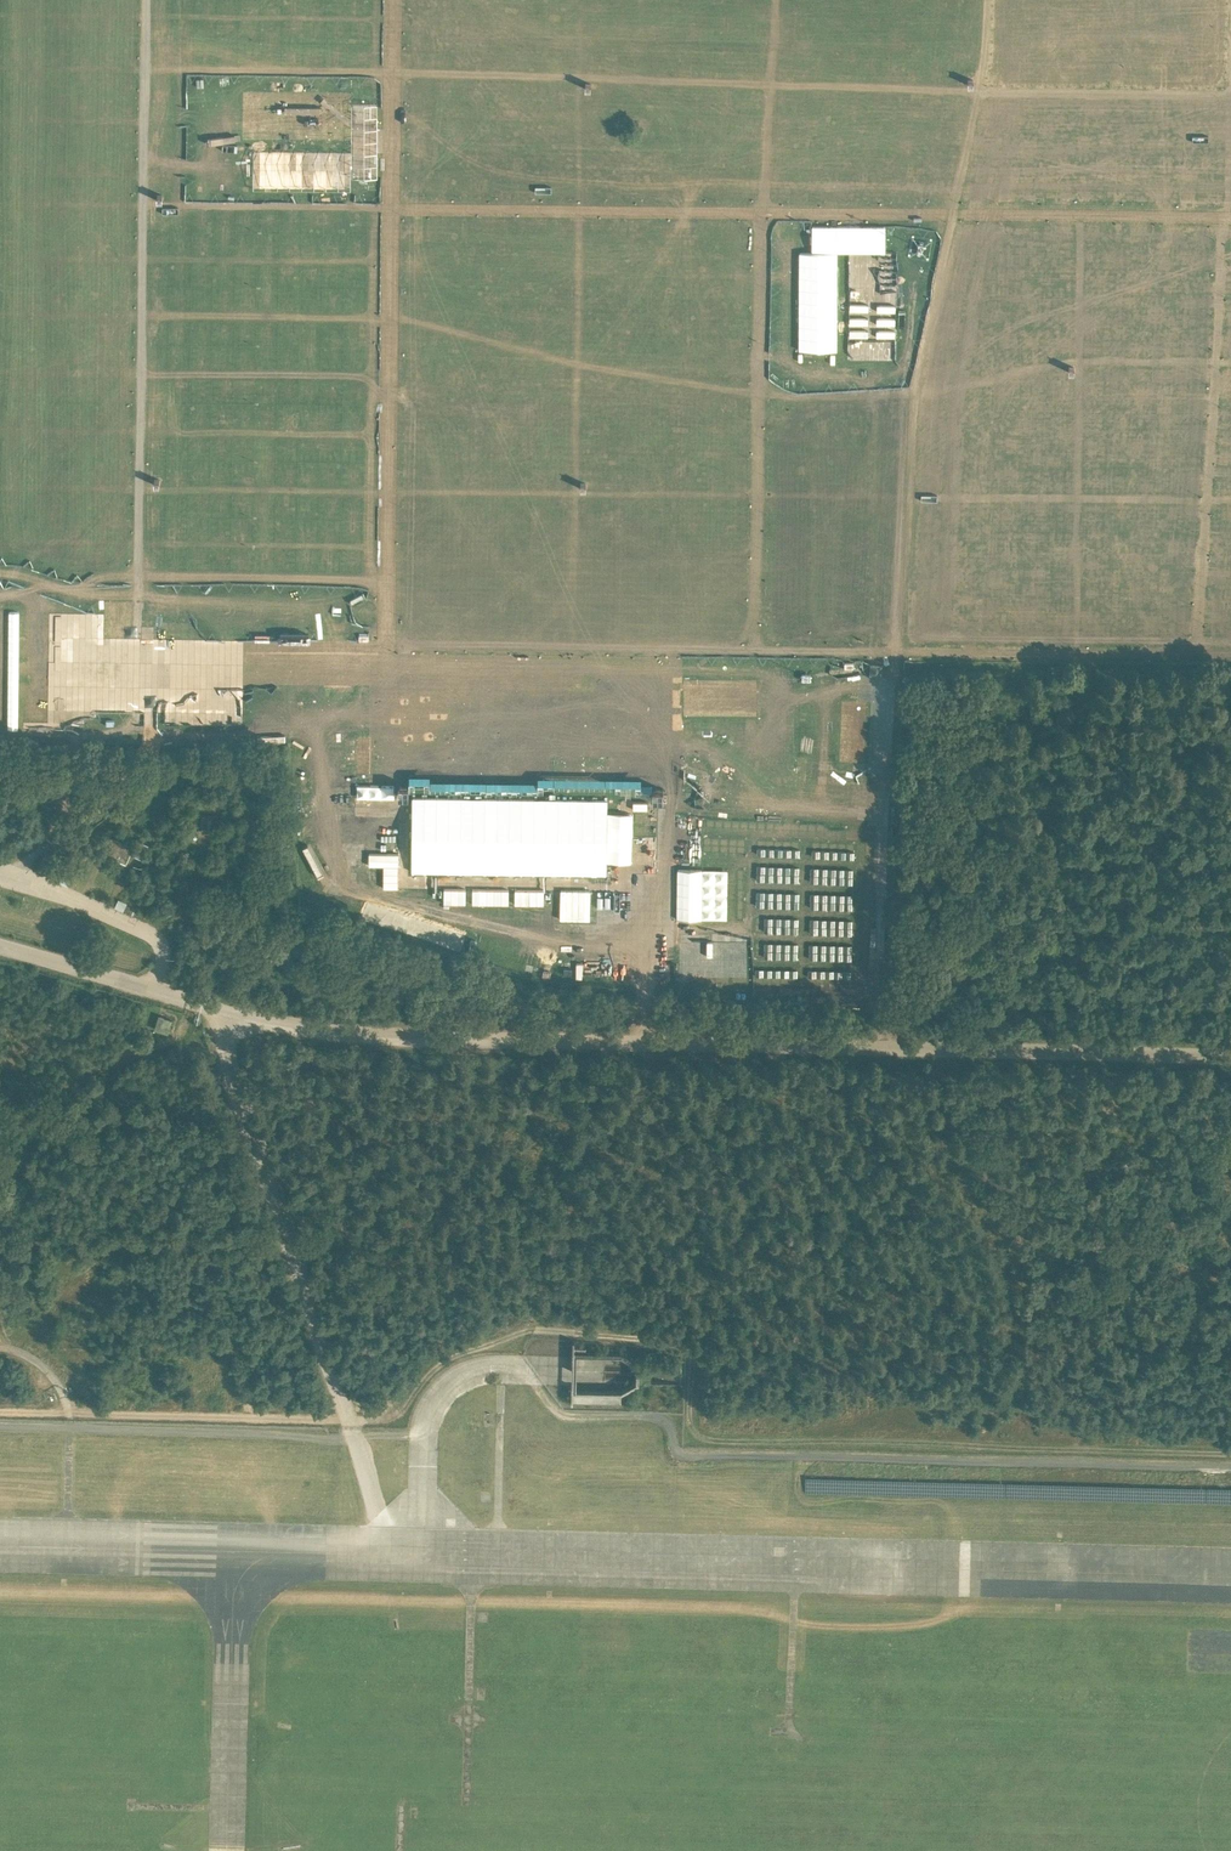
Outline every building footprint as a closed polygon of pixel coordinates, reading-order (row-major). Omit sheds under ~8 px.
[(218,810),(202,810),(203,826),(219,826),(218,810)] [(149,842),(112,826),(100,854),(105,856),(106,853),(126,863),(131,852),(142,857),(149,842)] [(172,1019),(159,1015),(155,1028),(168,1032),(172,1019)] [(622,1350),(586,1349),(586,1346),(575,1345),(575,1339),(574,1339),(572,1401),(573,1401),(573,1399),(621,1401),(621,1392),(639,1382),(639,1381),(681,1382),(681,1363),(640,1362),(640,1361),(622,1350)]
